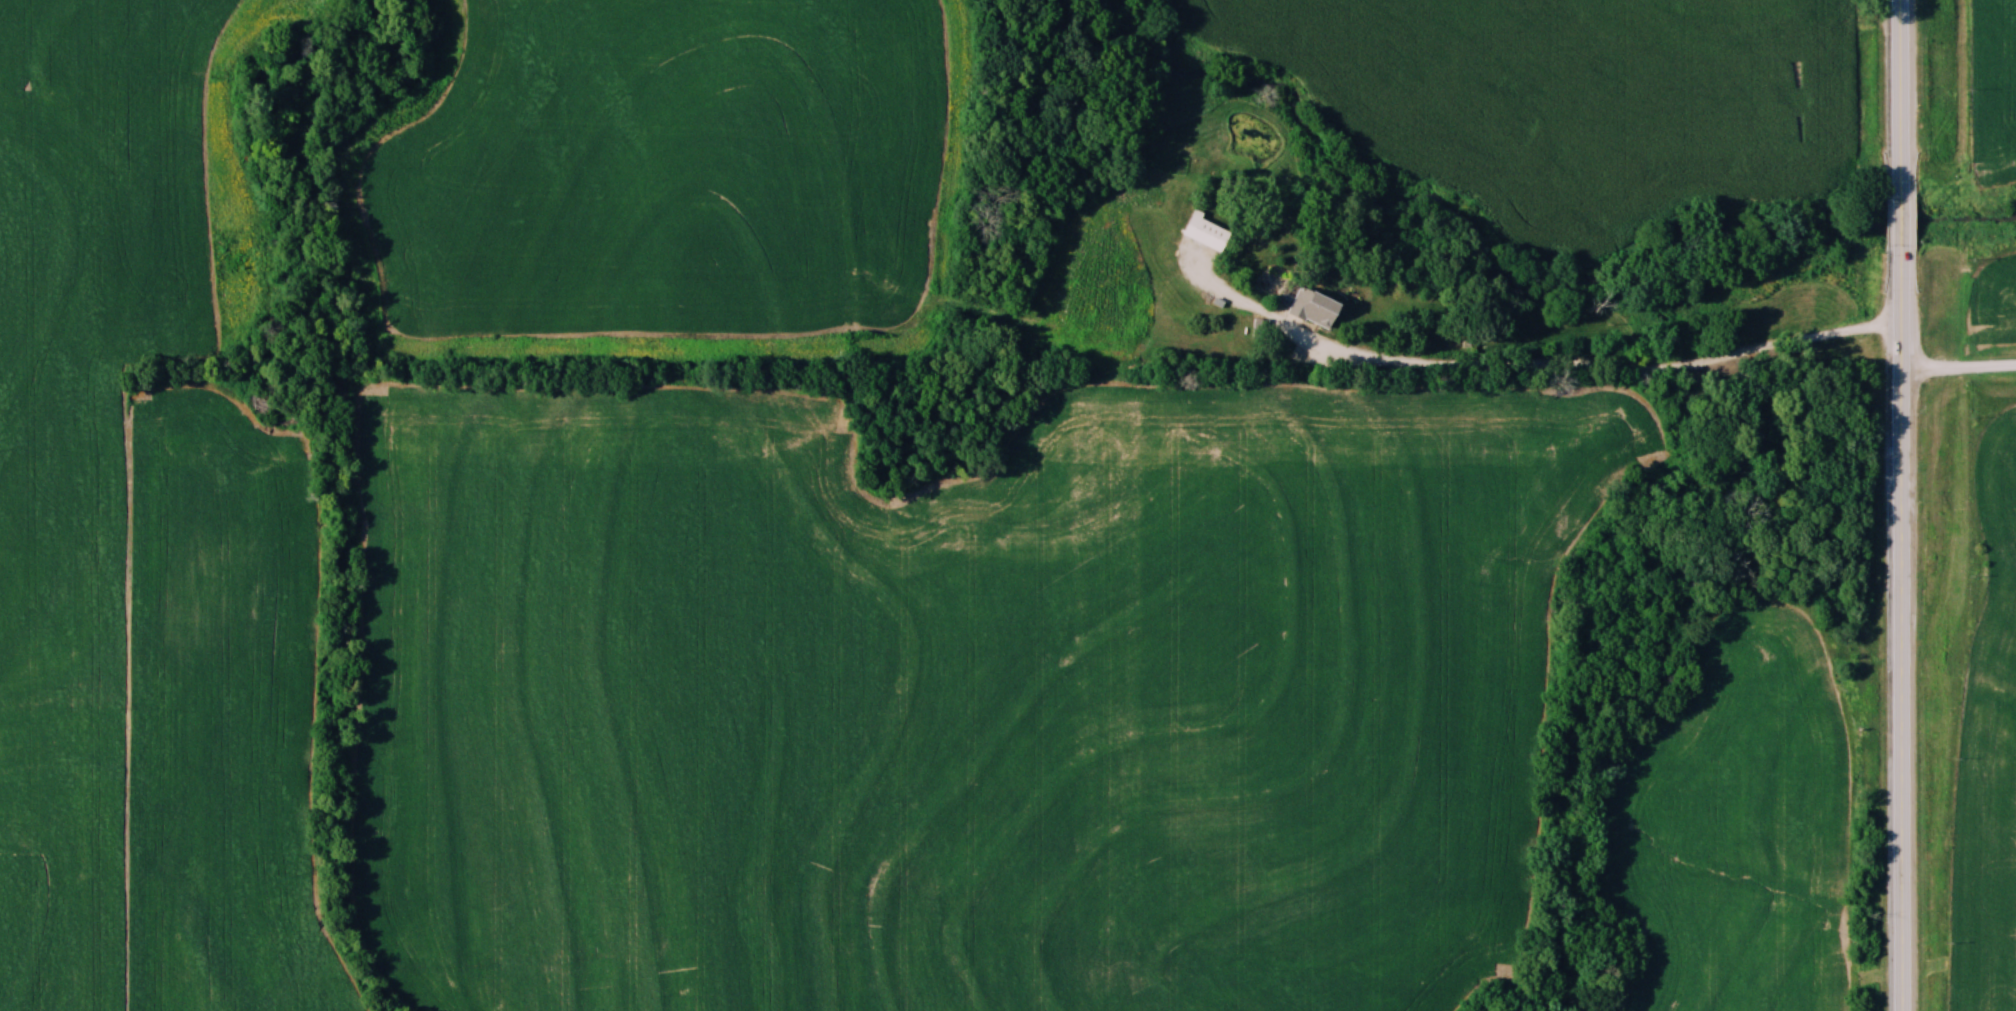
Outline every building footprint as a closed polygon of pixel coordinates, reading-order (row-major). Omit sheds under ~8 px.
[(1200,242),(1216,245),(1222,204),(1206,202),(1200,242)] [(1341,306),(1298,287),(1286,314),(1329,333),(1341,306)]
